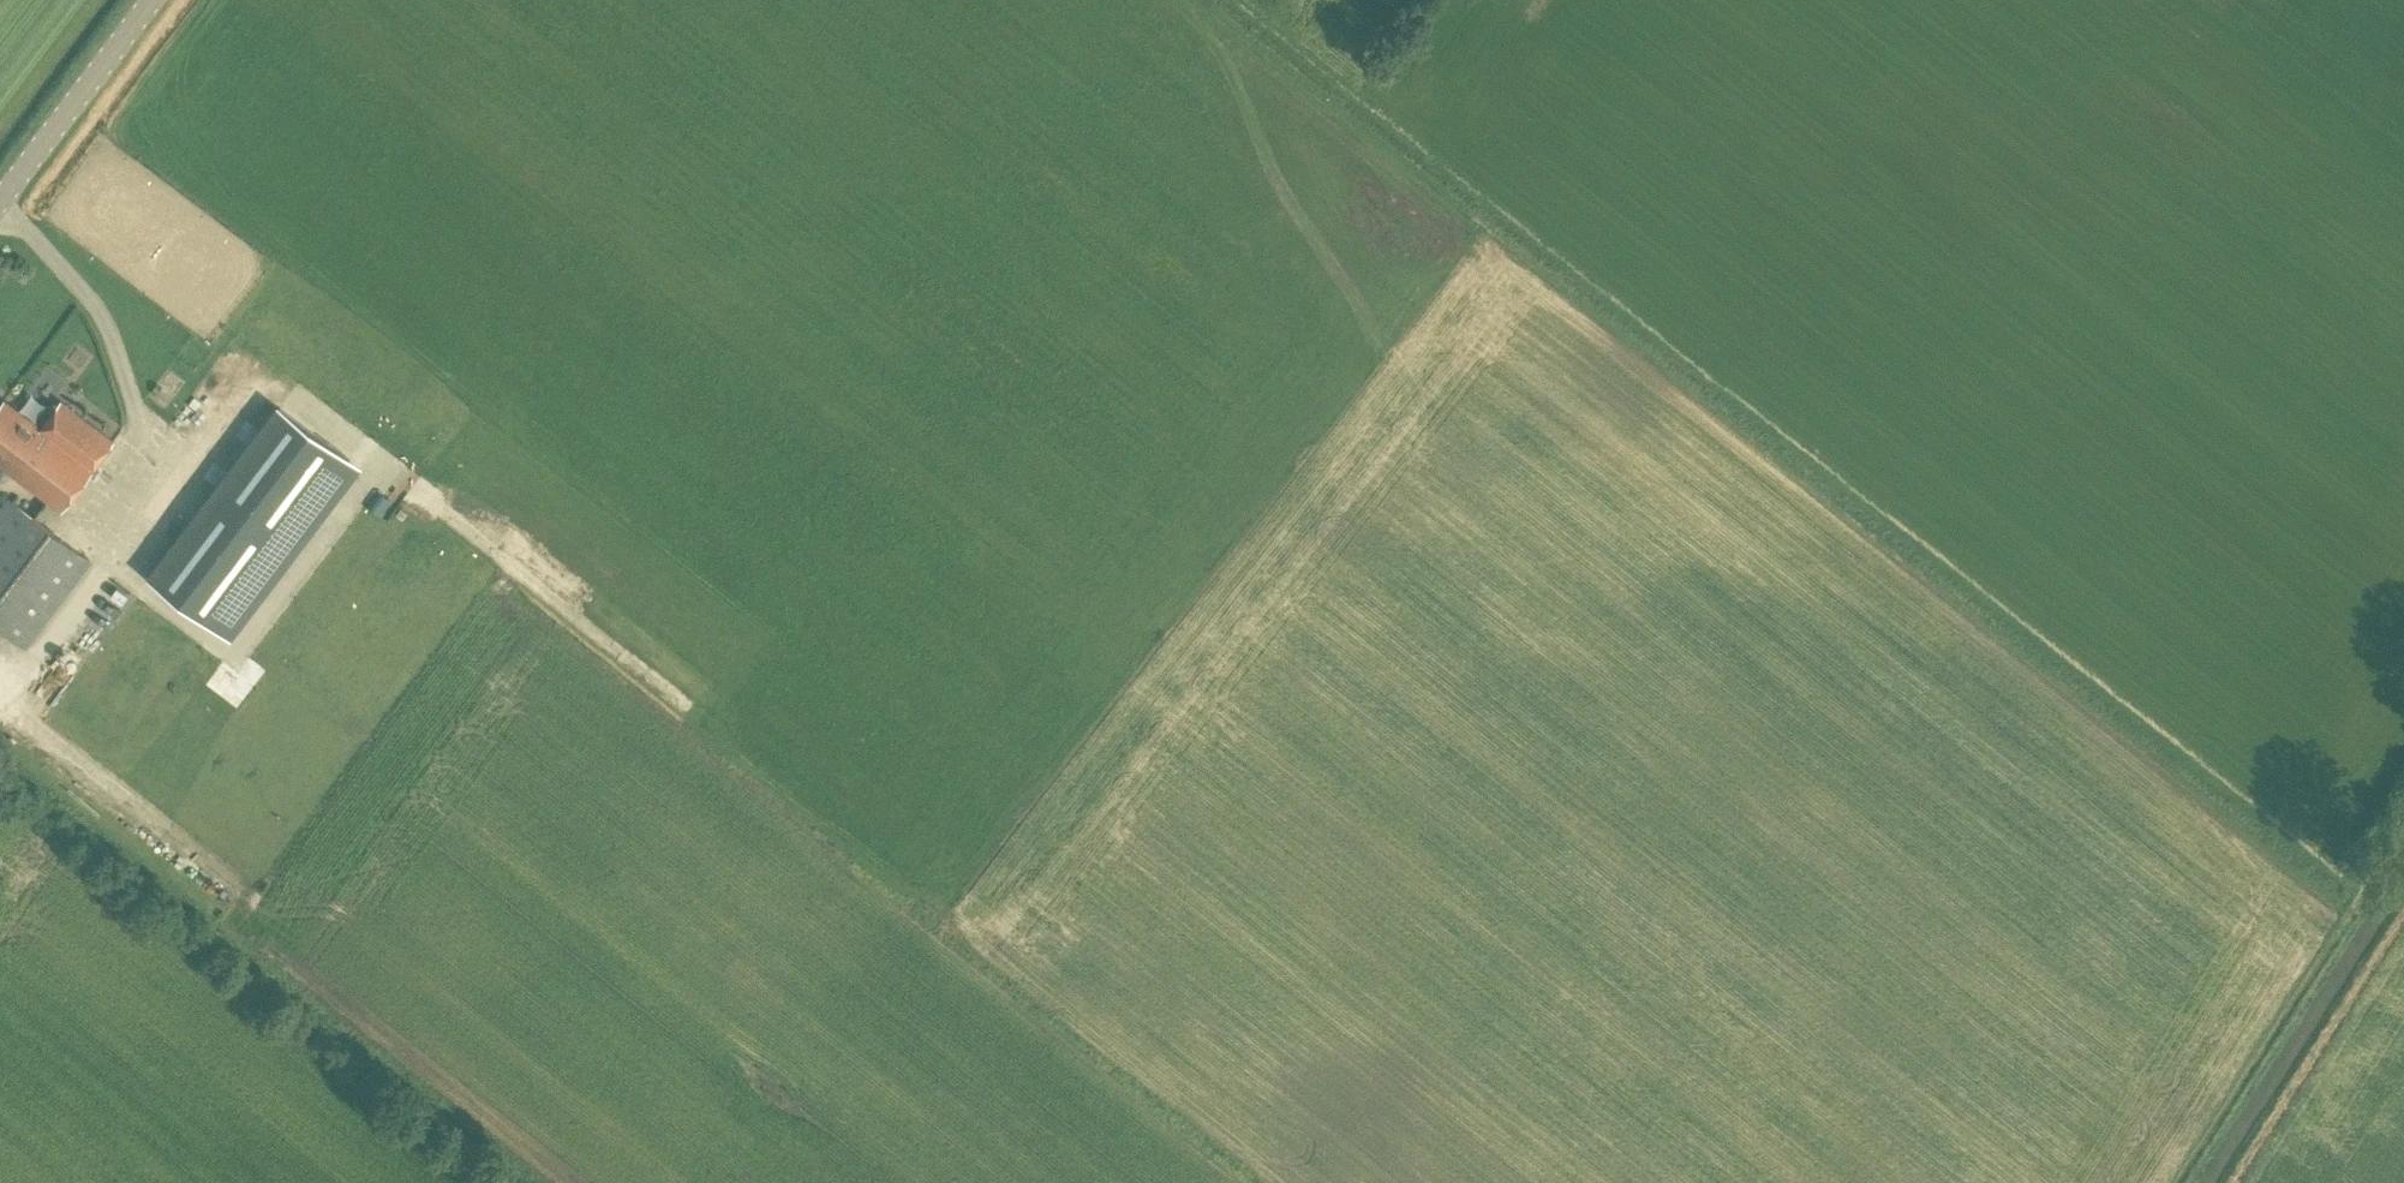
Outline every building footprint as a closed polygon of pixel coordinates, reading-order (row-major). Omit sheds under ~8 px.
[(179,389),(185,373),(170,368),(164,383),(179,389)] [(40,427),(3,399),(0,404),(0,460),(62,507),(112,440),(60,401),(40,427)] [(274,405),(145,573),(214,626),(343,458),(274,405)] [(91,559),(15,501),(7,496),(0,505),(0,628),(24,646),(91,559)]
